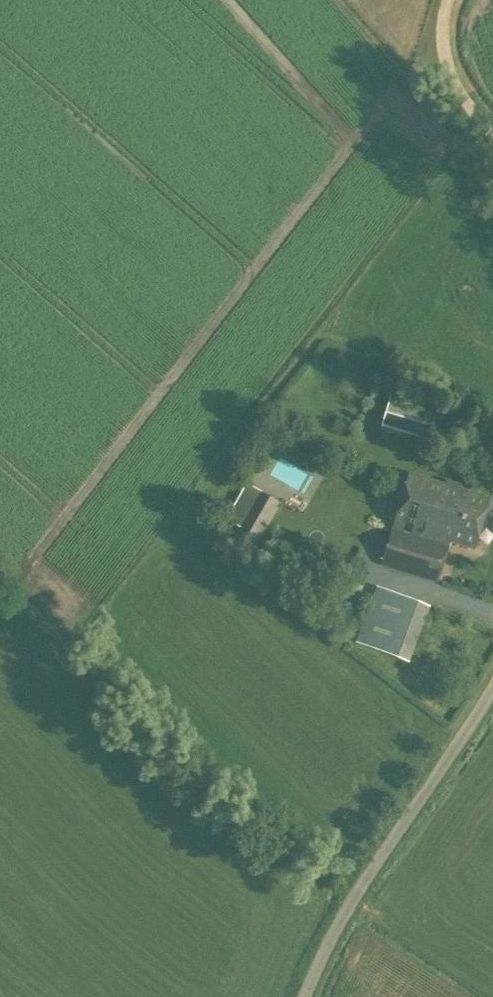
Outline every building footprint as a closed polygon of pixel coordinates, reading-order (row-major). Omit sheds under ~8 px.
[(426,434),(433,406),(392,395),(384,422),(426,434)] [(409,489),(400,518),(384,564),(437,581),(451,540),(474,547),(475,543),(490,498),(464,489),(415,473),(409,489)] [(282,501),(246,482),(227,517),(238,523),(230,541),(251,554),(282,501)] [(411,660),(420,633),(427,613),(429,606),(376,584),(357,639),(411,660)]
